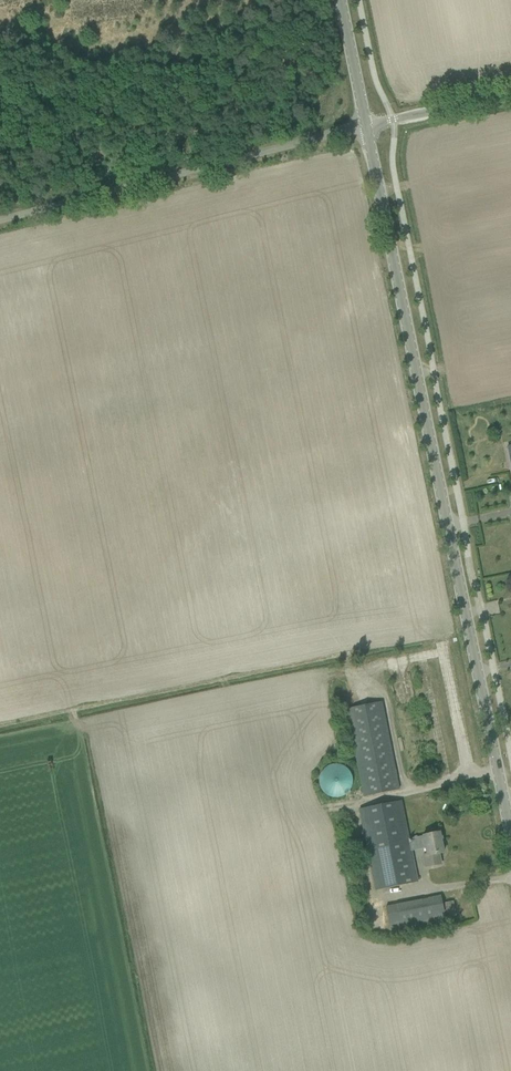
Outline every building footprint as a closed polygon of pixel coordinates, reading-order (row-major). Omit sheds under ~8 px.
[(346,709),(363,796),(399,789),(382,702),(346,709)] [(324,769),(322,772),(320,774),(319,778),(318,781),(319,784),(319,787),(321,790),(323,793),(326,795),(328,797),(331,798),(335,798),(338,798),(341,797),(344,795),(347,793),(349,790),(351,787),(352,784),(352,780),(351,777),(350,773),(347,770),(345,768),(341,766),(337,765),(333,764),(331,765),(328,766),(326,767),(324,769)] [(423,836),(417,837),(416,836),(414,837),(414,838),(409,839),(401,802),(390,804),(359,810),(375,890),(407,883),(417,881),(411,849),(425,846),(426,855),(423,856),(426,867),(441,864),(438,853),(443,852),(439,833),(422,836),(423,836)] [(441,896),(385,907),(391,935),(446,925),(441,896)] [(453,902),(444,903),(446,917),(455,915),(453,902)]
